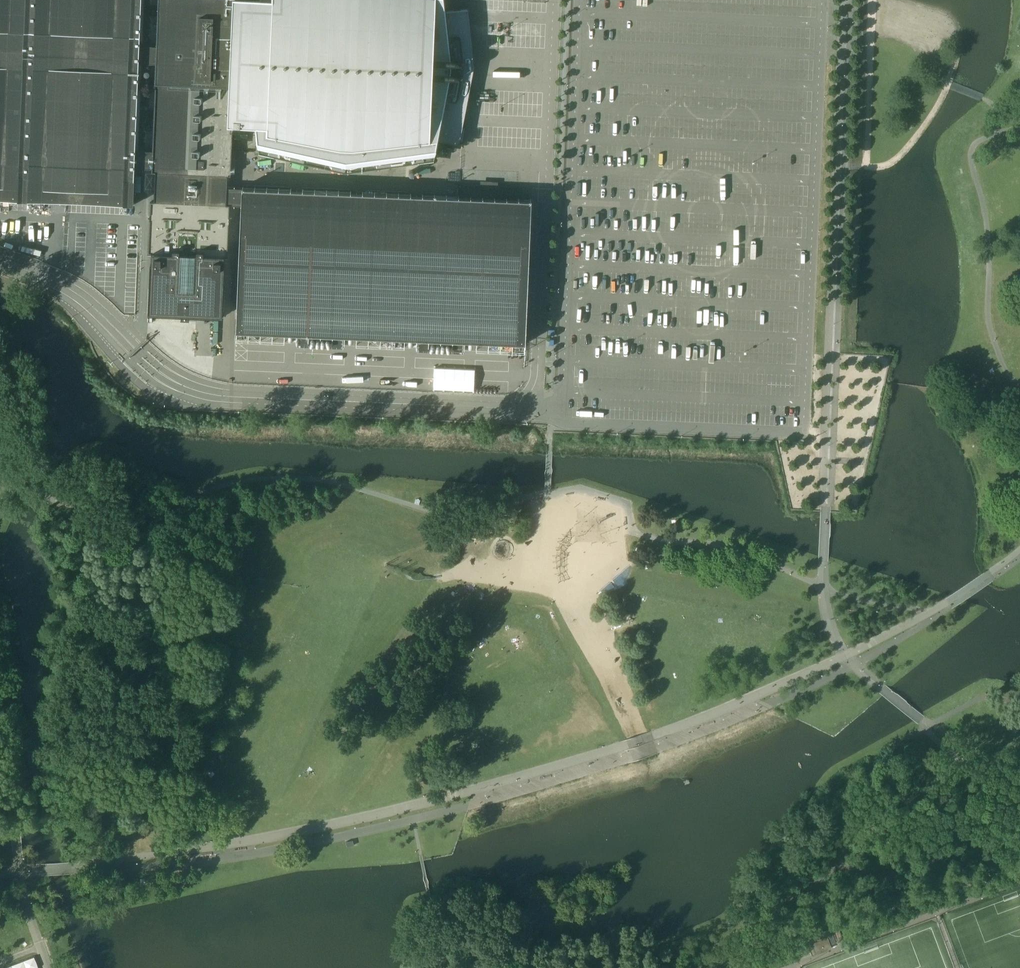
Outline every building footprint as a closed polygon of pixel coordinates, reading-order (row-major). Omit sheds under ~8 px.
[(12,201),(27,202),(121,206),(133,206),(134,168),(151,169),(154,169),(155,170),(155,173),(154,202),(150,201),(150,218),(153,218),(152,240),(152,254),(151,254),(151,257),(151,260),(151,264),(150,264),(148,314),(181,316),(181,319),(189,319),(190,316),(197,316),(206,317),(213,317),(222,317),(224,267),(224,257),(226,205),(230,205),(241,206),(236,331),(241,332),(244,332),(247,332),(298,334),(297,345),(343,347),(344,336),(417,339),(417,350),(463,352),(463,341),(520,343),(523,343),(525,344),(531,200),(530,200),(528,200),(526,200),(519,200),(518,200),(517,200),(517,187),(498,186),(498,189),(489,189),(480,188),(480,185),(460,184),(460,197),(459,197),(459,196),(458,196),(458,197),(447,197),(447,196),(446,196),(446,197),(435,196),(435,195),(434,195),(434,196),(423,196),(423,195),(422,195),(422,196),(411,195),(411,194),(410,194),(410,195),(399,195),(399,194),(398,194),(398,195),(387,194),(387,193),(386,193),(386,194),(375,194),(375,193),(374,193),(374,194),(363,193),(363,192),(362,192),(362,193),(351,193),(351,192),(350,192),(350,193),(339,192),(339,191),(338,191),(338,192),(327,192),(327,191),(326,191),(326,192),(315,191),(315,190),(314,190),(314,191),(303,191),(303,190),(302,190),(302,191),(291,190),(291,189),(290,189),(290,190),(279,190),(279,189),(278,189),(278,190),(267,189),(267,188),(266,188),(266,189),(255,189),(255,188),(254,188),(254,189),(243,188),(243,187),(242,187),(242,188),(227,188),(227,176),(229,124),(233,124),(234,124),(234,125),(256,126),(258,146),(258,153),(285,159),(345,172),(433,161),(435,154),(436,144),(437,140),(459,144),(459,142),(462,143),(462,138),(460,138),(462,127),(469,89),(473,68),(471,47),(467,9),(445,12),(444,0),(158,0),(156,46),(143,46),(144,0),(0,0),(0,201),(12,201)] [(38,212),(50,212),(50,203),(38,203),(38,212)] [(805,938),(812,955),(831,948),(830,945),(835,943),(830,929),(805,938)] [(835,932),(839,943),(843,941),(839,930),(835,932)]
